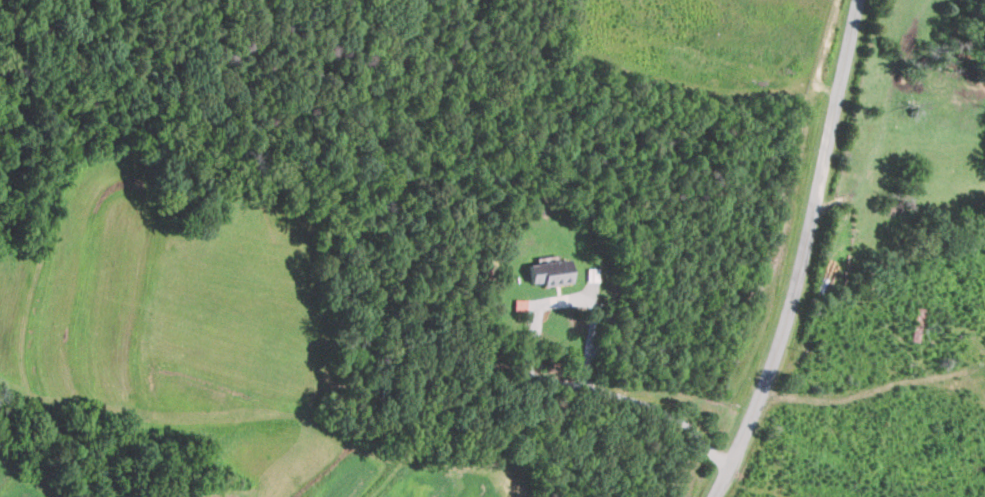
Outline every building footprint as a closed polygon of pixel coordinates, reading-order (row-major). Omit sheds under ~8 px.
[(570,282),(566,259),(524,265),(528,284),(540,282),(541,287),(570,282)]
